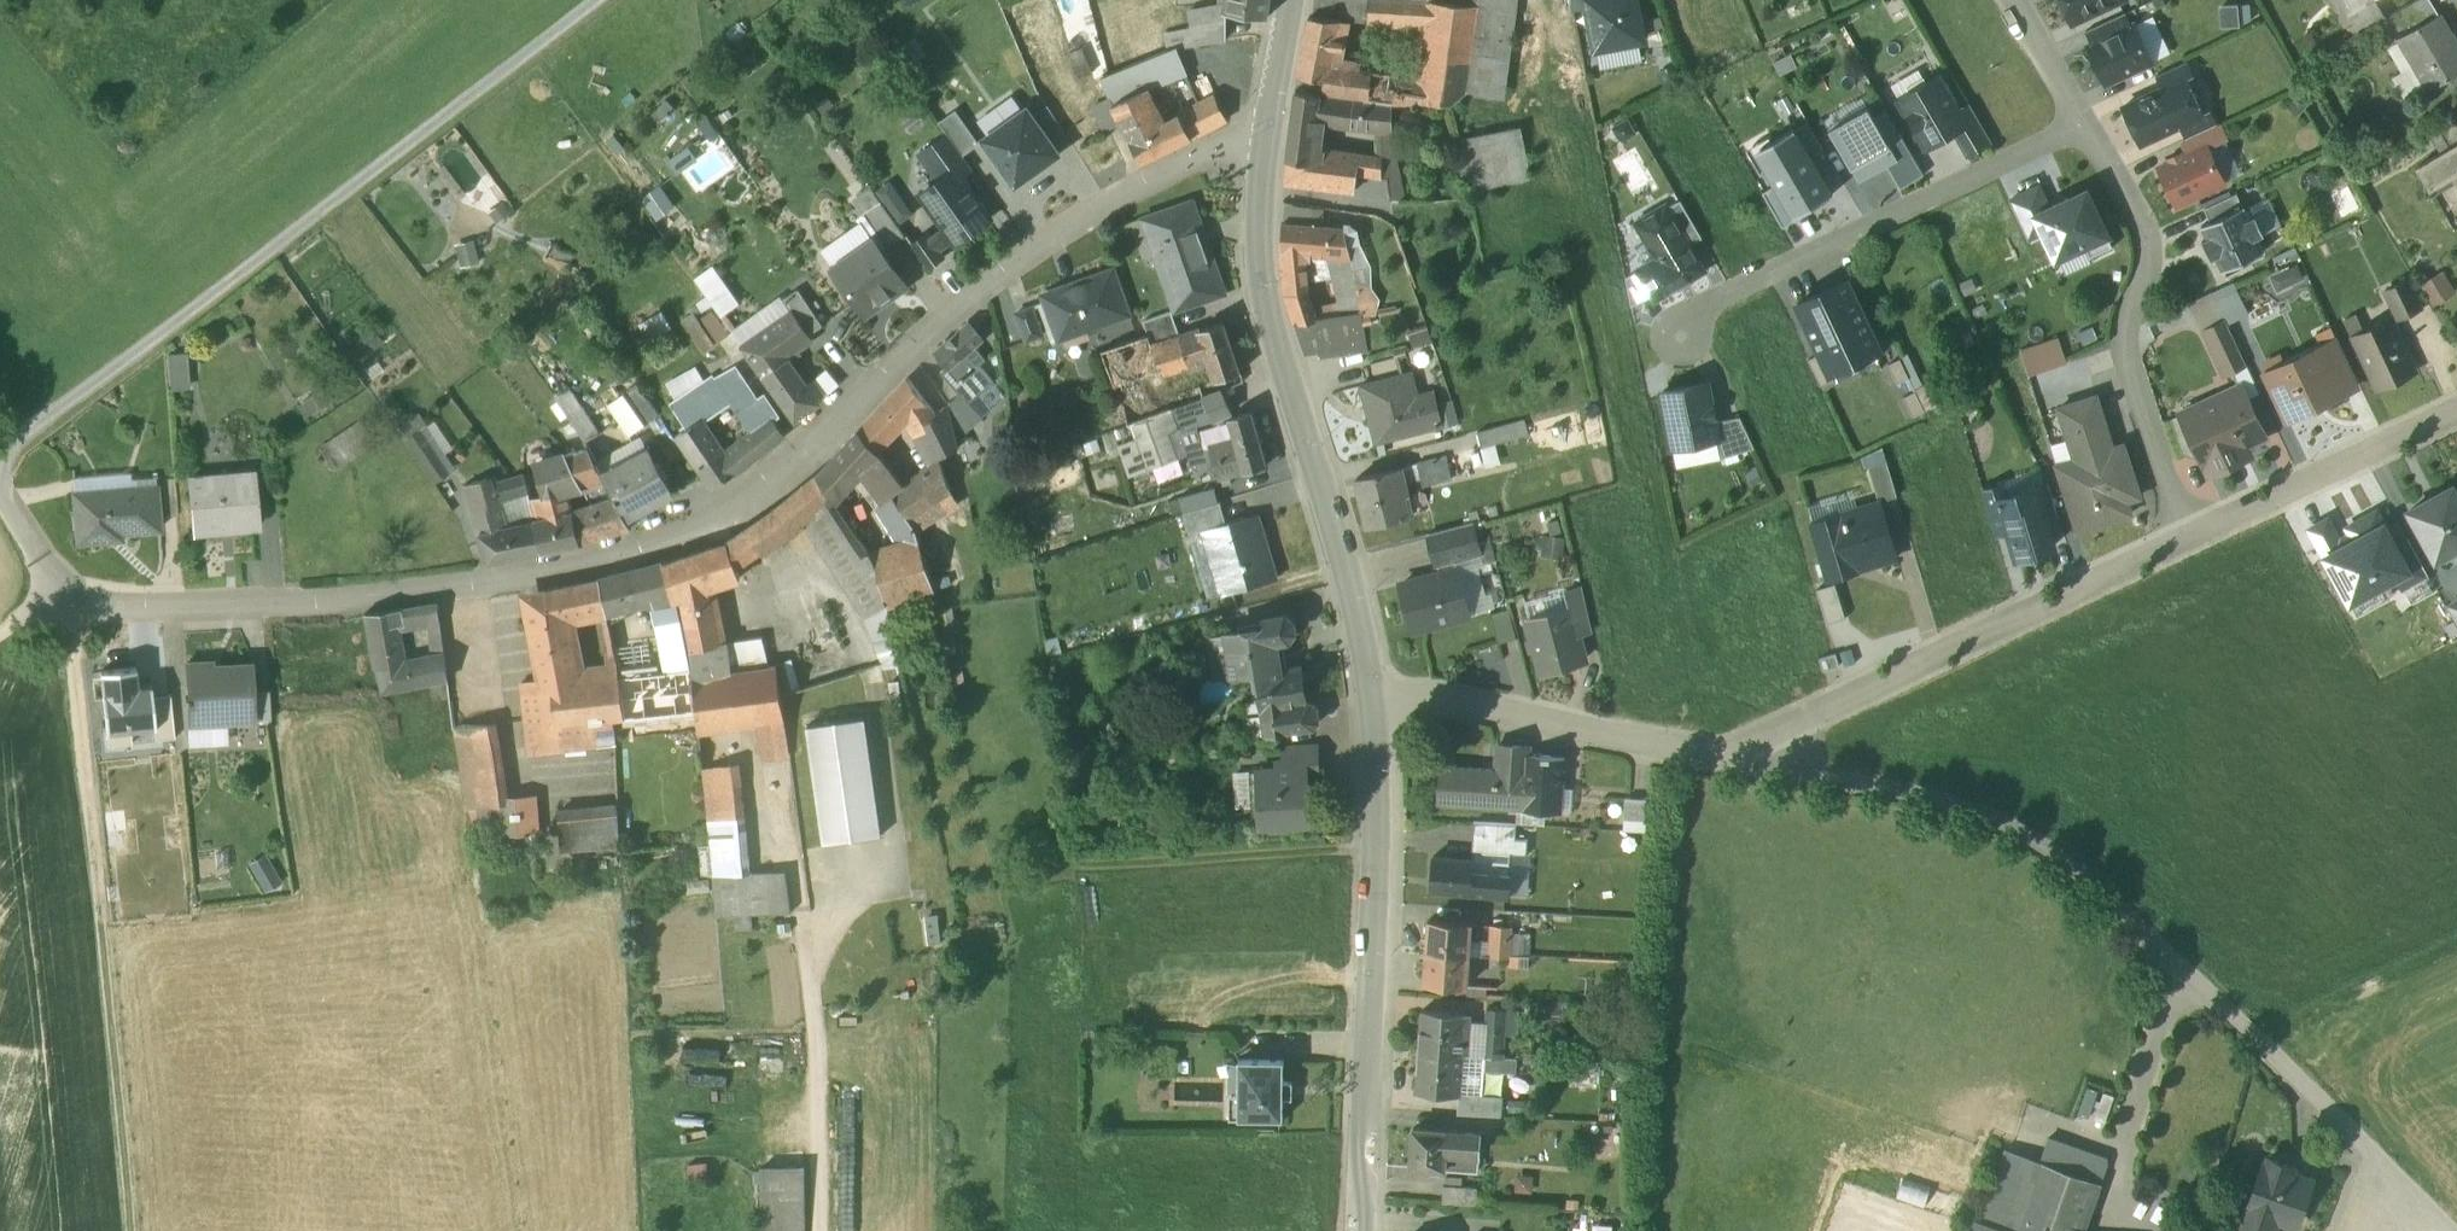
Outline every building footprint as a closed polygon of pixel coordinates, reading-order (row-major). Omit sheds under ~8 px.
[(1220,4),(1219,13),(1226,15),(1267,21),(1270,0),(1221,0),(1220,4)] [(1316,2),(1335,4),(1333,21),(1340,21),(1341,21),(1342,21),(1343,0),(1316,0),(1316,2)] [(1369,20),(1394,22),(1389,0),(1369,0),(1369,20)] [(1413,0),(1389,0),(1394,22),(1427,25),(1431,1),(1413,0)] [(1573,11),(1587,9),(1586,0),(1571,0),(1573,11)] [(1587,9),(1595,49),(1643,40),(1636,0),(1586,0),(1587,9)] [(2071,23),(2119,0),(2060,0),(2071,23)] [(2351,9),(2350,7),(2344,11),(2358,35),(2386,19),(2375,0),(2366,0),(2351,9)] [(2350,7),(2351,9),(2366,0),(2345,0),(2350,7)] [(2403,9),(2411,23),(2435,9),(2430,0),(2419,0),(2403,9)] [(1482,5),(1431,1),(1427,25),(1424,45),(1474,52),(1482,5)] [(1335,4),(1316,2),(1314,19),(1333,21),(1335,4)] [(1220,4),(1188,12),(1191,30),(1189,31),(1189,32),(1165,37),(1169,53),(1175,52),(1176,53),(1228,43),(1226,15),(1219,13),(1220,4)] [(2124,14),(2085,32),(2091,45),(2130,27),(2124,14)] [(2398,39),(2427,90),(2456,72),(2456,46),(2439,15),(2398,39)] [(1359,69),(1332,63),(1340,21),(1333,21),(1314,19),(1308,18),(1297,77),(1323,82),(1321,91),(1354,97),(1359,69)] [(2091,45),(2088,47),(2105,84),(2152,62),(2134,25),(2130,27),(2091,45)] [(1138,57),(1159,49),(1151,30),(1130,39),(1138,57)] [(1474,52),(1424,45),(1419,80),(1416,102),(1450,103),(1468,89),(1474,52)] [(1175,53),(1109,80),(1118,105),(1143,93),(1175,79),(1184,76),(1175,53)] [(2186,63),(2155,77),(2161,89),(2180,81),(2180,82),(2192,76),(2186,63)] [(1419,80),(1359,69),(1354,97),(1382,102),(1416,102),(1419,80)] [(1188,85),(1184,76),(1175,79),(1189,111),(1199,106),(1188,85)] [(1937,79),(1899,100),(1908,114),(1906,115),(1915,131),(1917,130),(1927,148),(1937,142),(1940,133),(1939,132),(1948,127),(1952,134),(1965,126),(1957,112),(1937,79)] [(2161,89),(2123,108),(2140,145),(2179,127),(2197,118),(2197,117),(2180,82),(2180,81),(2161,89)] [(1316,95),(1294,92),(1288,145),(1310,148),(1311,147),(1317,147),(1320,122),(1347,126),(1354,101),(1352,101),(1352,99),(1316,97),(1316,95)] [(1143,93),(1118,105),(1125,121),(1150,108),(1143,93)] [(1189,111),(1164,124),(1176,148),(1226,124),(1226,120),(1215,99),(1199,106),(1189,111)] [(1388,105),(1354,101),(1347,126),(1390,130),(1388,105)] [(1969,105),(1957,112),(1965,126),(1952,134),(1965,157),(1991,143),(1969,105)] [(1047,106),(1032,117),(1050,142),(1064,133),(1047,106)] [(1150,108),(1125,121),(1147,162),(1176,148),(1164,124),(1155,106),(1150,108)] [(1027,109),(983,140),(1015,185),(1032,173),(1033,176),(1044,168),(1042,166),(1058,154),(1050,142),(1032,117),(1027,109)] [(1887,142),(1868,109),(1828,132),(1859,184),(1888,167),(1899,161),(1887,142)] [(955,111),(938,123),(947,135),(962,157),(979,145),(955,111)] [(2197,118),(2179,127),(2185,140),(2207,130),(2206,129),(2215,125),(2208,112),(2197,117),(2197,118)] [(2437,131),(2448,148),(2456,143),(2456,119),(2437,131)] [(1823,151),(1807,124),(1795,131),(1810,158),(1823,151)] [(2220,124),(2207,130),(2213,143),(2214,144),(2227,138),(2220,124)] [(1519,127),(1460,138),(1470,190),(1529,179),(1519,127)] [(694,194),(740,162),(716,128),(670,160),(694,194)] [(2185,140),(2183,142),(2189,154),(2206,146),(2213,143),(2207,130),(2185,140)] [(1810,158),(1795,131),(1755,153),(1774,187),(1793,218),(1832,196),(1810,158)] [(1924,176),(1900,134),(1887,142),(1899,161),(1888,167),(1901,189),(1924,176)] [(947,135),(919,155),(938,182),(954,171),(960,178),(971,170),(962,157),(947,135)] [(2414,169),(2428,192),(2450,179),(2456,191),(2456,143),(2448,148),(2414,169)] [(1310,148),(1288,145),(1286,160),(1355,173),(1355,171),(1358,155),(1317,148),(1317,147),(1311,147),(1310,148)] [(2189,154),(2158,169),(2176,206),(2224,184),(2206,146),(2189,154)] [(960,178),(954,171),(938,182),(921,194),(956,243),(989,220),(960,178)] [(654,218),(673,208),(661,186),(642,196),(654,218)] [(1795,222),(1793,218),(1774,187),(1762,194),(1782,229),(1795,222)] [(2039,189),(2009,202),(2026,241),(2043,233),(2035,216),(2048,210),(2039,189)] [(2048,210),(2035,216),(2043,233),(2055,260),(2083,247),(2089,259),(2113,249),(2087,193),(2048,210)] [(2236,194),(2204,209),(2210,222),(2242,207),(2236,194)] [(1702,238),(1680,200),(1667,208),(1689,245),(1702,238)] [(906,237),(881,203),(865,214),(888,248),(906,237)] [(1191,203),(1143,220),(1157,262),(1164,260),(1180,309),(1222,295),(1191,203)] [(1317,222),(1319,208),(1284,203),(1282,218),(1317,222)] [(1667,208),(1665,205),(1636,222),(1658,259),(1638,270),(1652,294),(1655,299),(1703,271),(1689,245),(1667,208)] [(2210,222),(2201,226),(2207,239),(2202,242),(2210,259),(2215,257),(2222,271),(2264,252),(2257,237),(2263,234),(2255,217),(2248,220),(2242,207),(2210,222)] [(1340,227),(1281,224),(1280,253),(1303,253),(1325,253),(1347,254),(1340,227)] [(942,259),(925,236),(911,245),(928,269),(942,259)] [(877,245),(836,274),(865,315),(907,286),(877,245)] [(1303,253),(1280,253),(1284,294),(1305,291),(1303,253)] [(1347,254),(1325,253),(1338,316),(1361,313),(1349,254),(1347,254)] [(2269,274),(2277,296),(2308,284),(2300,262),(2269,274)] [(1638,270),(1625,278),(1631,306),(1652,294),(1638,270)] [(1112,271),(1042,296),(1059,342),(1129,317),(1112,271)] [(738,313),(713,272),(693,285),(711,314),(696,323),(699,328),(687,335),(702,359),(717,349),(729,342),(719,324),(738,313)] [(2441,276),(2423,286),(2437,309),(2455,299),(2441,276)] [(2407,280),(2385,291),(2398,318),(2420,307),(2407,280)] [(2234,281),(2212,291),(2227,322),(2248,312),(2234,281)] [(1830,374),(1879,351),(1847,282),(1798,304),(1821,354),(1830,374)] [(822,326),(797,291),(782,302),(790,313),(792,312),(809,335),(822,326)] [(1305,291),(1284,294),(1293,322),(1308,320),(1305,291)] [(1031,308),(1016,313),(1026,341),(1041,335),(1031,308)] [(661,312),(638,323),(646,339),(669,328),(661,312)] [(805,386),(787,361),(797,353),(795,350),(811,339),(809,335),(792,312),(790,313),(742,348),(793,419),(822,398),(811,382),(805,386)] [(1171,312),(1143,322),(1147,335),(1148,335),(1152,346),(1179,337),(1171,312)] [(1338,316),(1309,320),(1308,320),(1293,322),(1303,354),(1317,352),(1318,357),(1367,351),(1361,313),(1338,316)] [(2390,321),(2352,339),(2376,387),(2413,368),(2390,321)] [(1226,322),(1179,337),(1186,361),(1189,369),(1213,361),(1218,380),(1242,372),(1226,322)] [(2226,323),(2205,334),(2223,373),(2245,362),(2226,323)] [(968,324),(935,352),(947,367),(948,369),(974,347),(982,340),(968,324)] [(1179,337),(1152,346),(1160,369),(1186,361),(1179,337)] [(2058,339),(2020,352),(2028,377),(2066,364),(2058,339)] [(2339,342),(2266,377),(2286,418),(2310,407),(2309,404),(2339,390),(2340,393),(2359,384),(2339,342)] [(974,347),(948,369),(947,367),(940,373),(959,396),(967,405),(969,404),(993,383),(978,366),(985,361),(974,347)] [(1406,354),(1370,364),(1375,381),(1411,371),(1406,354)] [(1830,374),(1821,354),(1808,361),(1820,387),(1834,381),(1830,374)] [(185,355),(167,356),(169,390),(188,388),(185,355)] [(752,435),(774,421),(780,417),(765,395),(758,400),(736,366),(715,380),(712,376),(703,382),(675,401),(669,405),(686,431),(704,419),(705,421),(731,404),(752,435)] [(666,386),(675,401),(703,382),(694,368),(666,386)] [(1375,381),(1360,385),(1375,443),(1440,425),(1434,402),(1420,406),(1411,371),(1375,381)] [(823,374),(811,382),(822,398),(834,389),(823,374)] [(924,401),(907,380),(858,431),(872,447),(902,416),(916,433),(933,418),(924,401)] [(332,383),(297,405),(306,418),(340,397),(332,383)] [(1707,383),(1662,392),(1673,448),(1717,440),(1718,440),(1715,422),(1714,417),(1715,417),(1715,415),(1714,416),(1712,408),(1713,408),(1713,406),(1712,407),(1707,383)] [(636,386),(623,395),(645,427),(658,417),(636,386)] [(1220,390),(1203,398),(1203,399),(1213,421),(1230,414),(1220,390)] [(598,434),(571,394),(556,402),(584,441),(598,434)] [(959,396),(947,406),(957,440),(982,419),(969,404),(967,405),(959,396)] [(2096,397),(2058,409),(2068,440),(2074,438),(2081,459),(2113,448),(2109,434),(2109,433),(2109,432),(2107,433),(2104,424),(2106,423),(2106,422),(2104,422),(2096,397)] [(2224,400),(2205,409),(2203,404),(2181,415),(2209,475),(2236,462),(2232,453),(2264,438),(2245,398),(2227,407),(2224,400)] [(1175,409),(1172,410),(1178,428),(1180,433),(1213,421),(1203,399),(1175,409)] [(445,411),(459,433),(472,424),(457,403),(445,411)] [(933,418),(916,433),(930,463),(959,449),(957,440),(947,406),(933,418)] [(1172,410),(1131,426),(1136,441),(1122,447),(1131,476),(1177,458),(1167,432),(1178,428),(1172,410)] [(1266,466),(1250,414),(1228,420),(1235,443),(1245,472),(1266,466)] [(433,483),(452,471),(415,415),(395,427),(433,483)] [(1740,417),(1715,422),(1718,440),(1717,440),(1720,459),(1754,448),(1740,417)] [(1525,418),(1479,430),(1483,445),(1529,433),(1525,418)] [(705,421),(704,419),(686,431),(674,438),(710,492),(739,473),(726,454),(705,421)] [(360,420),(318,447),(331,467),(373,440),(360,420)] [(774,421),(752,435),(726,454),(739,473),(784,435),(774,421)] [(858,431),(821,471),(840,490),(851,477),(861,477),(873,492),(896,476),(872,447),(858,431)] [(1196,432),(1182,438),(1199,479),(1212,474),(1196,432)] [(1235,443),(1209,450),(1218,480),(1245,472),(1235,443)] [(2081,459),(2057,467),(2077,531),(2112,520),(2108,507),(2139,497),(2123,446),(2113,448),(2081,459)] [(589,450),(567,456),(582,487),(606,481),(604,478),(589,450)] [(648,453),(604,478),(606,481),(615,498),(628,520),(672,495),(648,453)] [(1447,455),(1419,463),(1425,484),(1452,477),(1447,455)] [(567,456),(537,463),(545,496),(565,491),(582,487),(567,456)] [(1886,459),(1867,464),(1875,492),(1894,487),(1886,459)] [(940,465),(904,486),(903,486),(892,494),(909,521),(951,495),(940,465)] [(1402,466),(1356,479),(1369,527),(1410,516),(1408,510),(1413,508),(1402,466)] [(840,490),(821,471),(816,475),(832,499),(840,490)] [(524,475),(506,479),(487,486),(492,500),(493,502),(499,500),(528,492),(524,475)] [(816,475),(773,512),(787,534),(816,510),(865,588),(867,590),(880,584),(874,561),(870,555),(832,499),(816,475)] [(256,483),(223,485),(223,476),(191,479),(195,534),(259,529),(256,483)] [(896,476),(873,492),(882,502),(876,508),(898,546),(917,540),(914,529),(913,527),(909,521),(892,494),(903,486),(896,476)] [(175,478),(154,480),(155,486),(157,486),(160,518),(179,516),(175,478)] [(155,486),(75,493),(79,544),(108,541),(108,535),(161,531),(160,518),(157,486),(155,486)] [(2005,486),(1983,493),(1995,534),(2009,530),(2000,500),(2008,498),(2005,486)] [(2057,515),(2048,486),(2035,490),(2044,518),(2057,515)] [(2409,511),(2436,560),(2456,548),(2456,496),(2452,487),(2409,511)] [(2008,498),(2000,500),(2009,530),(2017,558),(2053,548),(2044,518),(2035,490),(2008,498)] [(574,513),(570,514),(565,491),(545,496),(534,499),(538,520),(534,521),(535,526),(540,552),(581,545),(581,544),(601,539),(595,519),(577,523),(574,513)] [(615,498),(592,507),(595,519),(601,539),(632,528),(628,520),(615,498)] [(1879,498),(1808,520),(1826,579),(1858,569),(1857,566),(1896,554),(1879,498)] [(510,534),(499,500),(493,502),(492,500),(470,507),(488,563),(516,558),(531,555),(524,529),(510,534)] [(1220,502),(1183,513),(1190,538),(1208,533),(1207,531),(1227,525),(1220,502)] [(773,512),(729,543),(729,546),(747,599),(771,592),(758,555),(762,553),(770,548),(787,534),(773,512)] [(2307,532),(2324,562),(2383,530),(2374,513),(2342,530),(2345,536),(2338,539),(2328,521),(2307,532)] [(1227,525),(1207,531),(1208,533),(1227,595),(1278,579),(1259,516),(1227,525)] [(1470,522),(1429,533),(1437,564),(1478,553),(1470,522)] [(535,526),(524,529),(531,555),(540,552),(535,526)] [(2394,586),(2410,578),(2393,548),(2383,530),(2324,562),(2350,610),(2394,586)] [(898,546),(870,555),(874,561),(880,584),(886,606),(933,592),(917,540),(898,546)] [(2398,594),(2429,577),(2408,540),(2393,548),(2410,578),(2394,586),(2398,594)] [(729,546),(663,564),(674,595),(675,599),(677,600),(683,597),(682,603),(684,614),(714,608),(710,588),(739,579),(729,546)] [(663,564),(616,577),(626,608),(658,599),(674,595),(663,564)] [(1456,569),(1402,584),(1414,629),(1468,614),(1456,569)] [(616,577),(599,581),(606,613),(606,614),(626,608),(616,577)] [(599,581),(547,592),(549,622),(571,619),(606,613),(599,581)] [(1835,582),(1818,587),(1828,620),(1845,615),(1835,582)] [(1582,586),(1564,591),(1569,608),(1572,607),(1577,632),(1592,628),(1582,586)] [(681,609),(677,600),(675,599),(674,595),(658,599),(666,658),(668,666),(691,664),(681,609)] [(437,606),(402,610),(404,627),(428,624),(439,623),(437,606)] [(1509,607),(1491,611),(1496,641),(1514,637),(1509,607)] [(1569,608),(1529,619),(1533,634),(1529,640),(1531,646),(1537,651),(1543,670),(1584,658),(1577,632),(1572,607),(1569,608)] [(714,608),(684,614),(692,650),(722,645),(721,644),(714,608)] [(402,610),(365,617),(372,653),(378,671),(391,668),(390,664),(400,663),(394,628),(404,627),(402,610)] [(1267,619),(1259,630),(1228,635),(1236,677),(1257,674),(1257,673),(1288,669),(1284,641),(1289,640),(1296,632),(1294,623),(1285,616),(1267,619)] [(549,622),(529,625),(541,687),(551,686),(581,682),(571,619),(549,622)] [(439,623),(428,624),(432,652),(443,650),(439,623)] [(1228,635),(1210,638),(1217,681),(1236,677),(1228,635)] [(760,638),(728,643),(732,674),(769,669),(769,668),(762,638),(760,638)] [(722,645),(692,650),(694,661),(693,678),(732,674),(728,643),(721,644),(722,645)] [(1162,649),(1148,661),(1156,671),(1170,660),(1162,649)] [(400,663),(390,664),(391,668),(394,690),(448,682),(443,656),(400,663)] [(666,658),(617,664),(618,678),(624,719),(697,711),(693,678),(691,664),(668,666),(666,658)] [(255,666),(212,668),(212,663),(187,665),(189,697),(186,698),(186,704),(187,704),(189,726),(258,721),(257,693),(255,666)] [(617,665),(605,668),(607,679),(618,678),(617,665)] [(1839,666),(1823,671),(1828,687),(1843,680),(1839,666)] [(106,732),(155,727),(152,697),(151,685),(139,686),(137,667),(100,671),(106,732)] [(1288,669),(1257,673),(1257,674),(1258,682),(1251,683),(1254,702),(1261,701),(1263,712),(1287,708),(1305,705),(1299,667),(1288,669)] [(391,668),(378,671),(382,692),(394,690),(391,668)] [(732,674),(693,678),(697,711),(699,732),(757,724),(784,720),(777,668),(769,669),(732,674)] [(581,682),(551,686),(556,726),(624,719),(618,678),(607,679),(581,682)] [(542,690),(523,692),(526,728),(556,726),(551,686),(541,687),(542,690)] [(270,693),(257,693),(258,721),(273,720),(271,709),(270,693)] [(156,740),(175,738),(171,695),(152,697),(155,727),(156,740)] [(1254,702),(1242,704),(1248,738),(1266,735),(1263,712),(1261,701),(1254,702)] [(1305,705),(1287,708),(1291,731),(1314,727),(1317,722),(1315,708),(1309,704),(1305,705)] [(1287,708),(1263,712),(1266,735),(1291,731),(1287,708)] [(864,718),(806,726),(823,845),(881,837),(864,718)] [(784,720),(757,724),(760,758),(789,754),(784,720)] [(495,724),(455,729),(467,809),(499,804),(499,803),(507,802),(495,724)] [(556,726),(526,728),(529,754),(561,750),(556,726)] [(1529,747),(1497,745),(1496,770),(1526,772),(1527,754),(1529,754),(1529,747)] [(1315,747),(1284,749),(1285,770),(1306,769),(1306,770),(1316,770),(1315,747)] [(1567,756),(1529,754),(1527,754),(1526,772),(1523,808),(1564,811),(1567,756)] [(733,766),(702,770),(712,877),(748,875),(733,766)] [(1496,770),(1441,766),(1437,802),(1523,808),(1526,772),(1496,770)] [(1285,770),(1258,771),(1259,804),(1253,807),(1253,818),(1260,820),(1261,826),(1309,824),(1306,770),(1306,769),(1285,770)] [(1648,798),(1626,797),(1624,830),(1646,831),(1648,798)] [(534,798),(515,801),(516,828),(521,827),(521,835),(536,835),(534,798)] [(507,802),(499,803),(499,804),(500,829),(516,828),(515,801),(507,802)] [(617,808),(559,812),(561,852),(619,847),(617,808)] [(1516,825),(1474,822),(1472,852),(1511,855),(1526,856),(1527,840),(1515,839),(1516,825)] [(536,835),(521,835),(522,855),(537,854),(536,835)] [(265,852),(248,861),(263,889),(281,880),(265,852)] [(1433,856),(1431,891),(1508,897),(1511,855),(1472,852),(1471,859),(1433,856)] [(748,875),(712,877),(716,918),(734,917),(751,916),(791,913),(785,873),(748,875)] [(751,916),(734,917),(736,931),(752,930),(751,916)] [(1471,922),(1429,920),(1427,951),(1469,953),(1471,922)] [(1490,925),(1489,954),(1529,955),(1530,933),(1512,932),(1513,926),(1490,925)] [(1472,953),(1488,953),(1488,938),(1472,938),(1472,953)] [(1469,953),(1427,951),(1425,982),(1467,984),(1469,953)] [(1506,1009),(1488,1008),(1485,1055),(1502,1056),(1504,1026),(1506,1009)] [(1518,1010),(1506,1009),(1504,1026),(1517,1027),(1518,1010)] [(1465,1014),(1421,1011),(1418,1052),(1462,1054),(1465,1014)] [(1462,1054),(1418,1052),(1415,1092),(1459,1095),(1459,1093),(1462,1054)] [(1462,1054),(1459,1093),(1482,1095),(1484,1069),(1485,1055),(1462,1054)] [(1502,1056),(1485,1055),(1484,1069),(1516,1072),(1517,1057),(1502,1056)] [(1283,1059),(1238,1059),(1238,1098),(1244,1098),(1244,1119),(1283,1120),(1283,1098),(1290,1099),(1290,1080),(1283,1080),(1283,1059)] [(1482,1095),(1459,1093),(1459,1095),(1457,1113),(1501,1116),(1502,1096),(1482,1095)] [(1479,1131),(1413,1127),(1412,1163),(1477,1168),(1479,1131)] [(2039,1163),(2097,1183),(2106,1157),(2048,1137),(2039,1163)] [(2009,1153),(1985,1224),(2004,1230),(2080,1230),(2097,1183),(2039,1163),(2009,1153)] [(2265,1163),(2249,1206),(2247,1205),(2239,1226),(2238,1228),(2246,1230),(2274,1230),(2278,1219),(2296,1226),(2312,1180),(2292,1172),(2294,1167),(2270,1159),(2268,1164),(2265,1163)] [(761,1168),(762,1230),(805,1230),(804,1167),(761,1168)] [(1897,1194),(1921,1204),(1926,1193),(1901,1183),(1897,1194)] [(1443,1202),(1476,1203),(1477,1185),(1443,1184),(1443,1202)] [(2224,1220),(2223,1223),(2230,1225),(2228,1230),(2246,1230),(2238,1228),(2239,1226),(2224,1220)]
